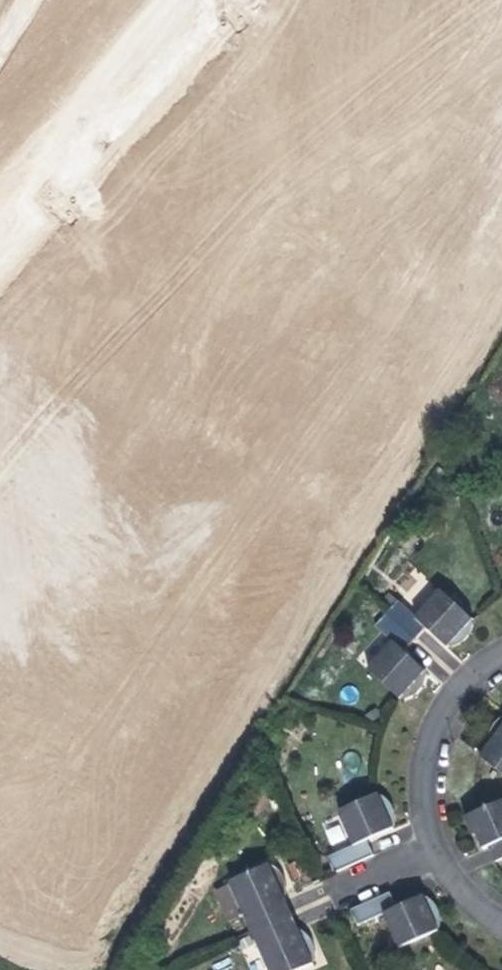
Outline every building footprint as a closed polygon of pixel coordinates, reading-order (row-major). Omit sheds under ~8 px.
[(413,622),(424,633),(433,641),(443,651),(445,650),(448,651),(453,650),(459,648),(465,642),(467,639),(468,635),(469,630),(468,626),(470,624),(439,594),(413,622)] [(424,633),(413,622),(393,603),(371,627),(391,646),(402,656),(424,633)] [(402,656),(391,646),(365,674),(395,703),(397,701),(404,701),(410,699),(414,696),(416,694),(420,688),(421,683),(421,676),(421,675),(410,664),(402,656)] [(501,776),(501,715),(500,715),(496,717),(491,721),(487,728),(486,734),(486,739),(489,741),(485,747),(477,757),(501,776)] [(357,850),(372,844),(386,838),(397,833),(396,831),(399,825),(400,819),(399,814),(395,808),(389,803),(383,801),(382,798),(343,814),(357,850)] [(474,840),(479,838),(482,846),(486,854),(490,852),(496,868),(501,866),(501,805),(466,820),(474,840)] [(342,821),(325,824),(329,844),(346,841),(342,821)] [(378,859),(372,844),(357,850),(331,861),(338,876),(378,859)] [(316,948),(316,947),(314,943),(310,940),(305,937),(302,936),(298,925),(289,906),(286,899),(288,898),(289,890),(289,886),(286,878),(282,872),(277,869),(273,868),(272,866),(232,883),(270,969),(311,969),(316,968),(317,962),(318,957),(317,951),(316,948)] [(385,917),(400,911),(394,895),(353,912),(359,928),(385,917)] [(411,906),(400,911),(385,917),(399,952),(438,937),(438,935),(440,931),(441,927),(441,926),(441,922),(441,917),(437,909),(432,905),(426,903),(424,900),(411,906)]
